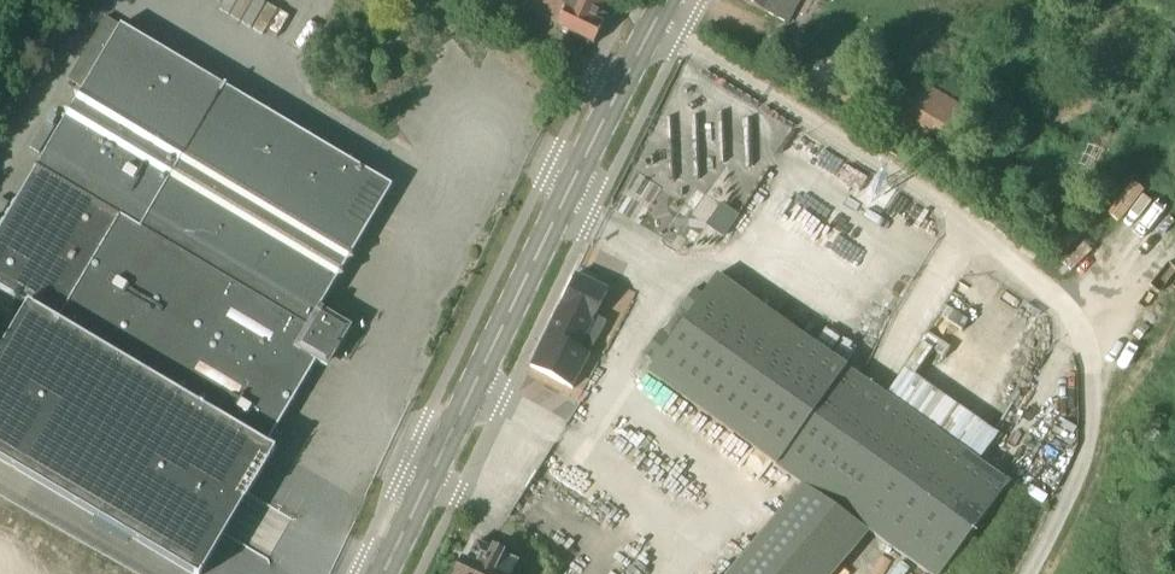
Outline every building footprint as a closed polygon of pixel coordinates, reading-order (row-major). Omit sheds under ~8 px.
[(302,18),(272,0),(215,0),(287,42),(302,18)] [(604,0),(520,0),(517,7),(594,44),(604,24),(598,21),(607,1),(604,0)] [(787,24),(800,0),(742,0),(787,24)] [(26,302),(0,347),(0,459),(192,573),(199,573),(275,449),(266,445),(316,361),(327,368),(352,327),(320,307),(392,186),(104,17),(68,80),(83,88),(0,229),(0,287),(26,302)] [(938,140),(958,102),(907,75),(887,112),(938,140)] [(721,203),(705,225),(724,238),(740,216),(721,203)] [(575,275),(553,320),(588,337),(596,341),(606,321),(597,316),(608,291),(575,275)] [(728,573),(832,573),(869,530),(931,573),(938,573),(1009,481),(717,275),(703,294),(694,288),(681,307),(689,313),(672,338),(660,330),(643,354),(654,362),(648,372),(804,484),(728,573)] [(531,366),(573,390),(596,341),(588,337),(553,320),(531,366)] [(456,573),(518,573),(518,565),(514,563),(515,560),(502,554),(503,552),(492,547),(491,549),(476,542),(467,561),(464,559),(456,573)]
